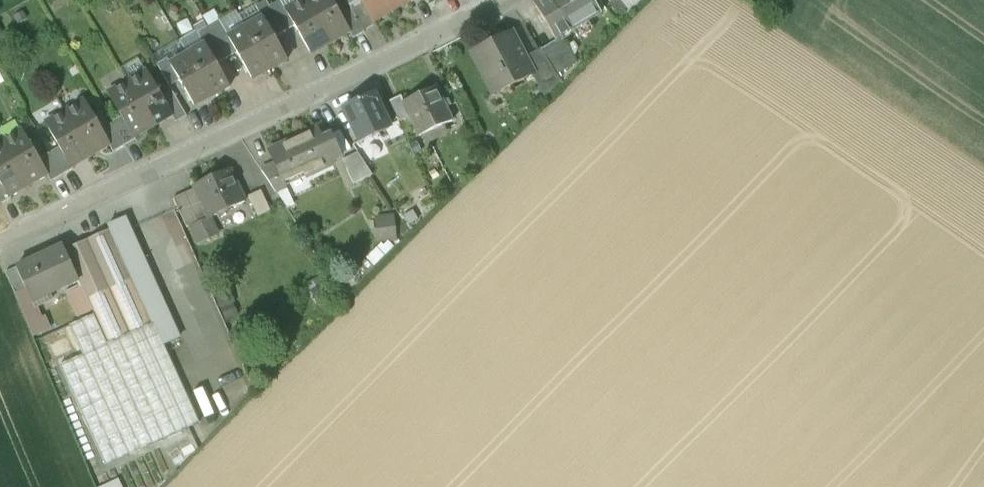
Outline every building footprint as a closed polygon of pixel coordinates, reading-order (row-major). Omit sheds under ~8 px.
[(331,47),(349,37),(350,36),(342,22),(329,0),(313,0),(306,4),(331,47)] [(375,27),(393,16),(383,0),(357,0),(362,9),(373,28),(375,27)] [(393,16),(411,6),(412,5),(409,0),(383,0),(393,16)] [(412,5),(411,6),(412,9),(424,1),(423,0),(409,0),(412,5)] [(561,42),(601,17),(590,0),(551,0),(549,1),(553,8),(543,14),(561,42)] [(598,3),(607,17),(621,29),(629,20),(614,6),(623,0),(602,0),(598,3)] [(306,4),(287,15),(286,15),(296,32),(312,59),(331,47),(306,4)] [(257,12),(263,24),(264,23),(275,43),(286,37),(271,12),(268,6),(257,12)] [(282,6),(271,12),(286,37),(296,32),(286,15),(287,15),(282,6)] [(353,16),(364,37),(377,30),(375,27),(373,28),(362,9),(352,15),(353,16)] [(350,36),(349,37),(354,44),(365,38),(364,37),(353,16),(342,22),(350,36)] [(247,33),(271,75),(288,65),(275,43),(264,23),(263,24),(247,33)] [(210,33),(228,65),(238,59),(229,44),(230,43),(221,27),(210,33)] [(207,51),(218,70),(228,65),(210,33),(199,40),(206,51),(207,51)] [(229,44),(238,59),(254,85),(271,75),(247,33),(230,43),(229,44)] [(495,99),(532,79),(534,78),(525,63),(512,37),(474,58),(495,99)] [(546,61),(557,79),(577,67),(566,48),(546,61)] [(206,51),(189,61),(213,102),(231,92),(218,70),(207,51),(206,51)] [(546,61),(541,54),(525,63),(534,78),(532,79),(544,103),(561,86),(557,79),(546,61)] [(181,87),(196,113),(213,102),(189,61),(172,71),(171,71),(181,87)] [(171,71),(172,71),(169,66),(158,72),(171,93),(181,87),(171,71)] [(129,89),(154,132),(172,121),(174,120),(164,103),(148,77),(129,89)] [(135,143),(136,142),(154,132),(129,89),(110,100),(123,124),(135,143)] [(437,92),(405,107),(411,121),(421,141),(453,127),(437,92)] [(174,97),(164,103),(174,120),(172,121),(177,129),(188,122),(174,97)] [(373,101),(345,113),(366,159),(377,154),(372,142),(388,134),(373,101)] [(411,121),(405,107),(403,102),(391,107),(400,126),(411,121)] [(67,118),(92,161),(110,151),(112,150),(104,136),(86,107),(67,118)] [(72,173),(74,172),(92,161),(67,118),(47,129),(61,154),(72,173)] [(113,129),(114,130),(126,152),(138,145),(136,142),(135,143),(123,124),(113,129)] [(112,150),(110,151),(115,159),(126,152),(114,130),(104,136),(112,150)] [(276,171),(286,192),(335,169),(333,165),(343,161),(332,139),(322,143),(318,134),(269,157),(276,171)] [(5,148),(30,191),(48,181),(49,180),(41,166),(24,137),(5,148)] [(10,203),(12,202),(30,191),(5,148),(0,151),(0,185),(10,203)] [(61,154),(52,160),(64,182),(75,175),(74,172),(72,173),(61,154)] [(374,180),(359,158),(343,165),(354,188),(374,180)] [(49,180),(48,181),(52,188),(64,182),(52,160),(41,166),(49,180)] [(276,171),(263,177),(276,197),(286,192),(276,171)] [(210,223),(212,223),(245,207),(231,175),(195,191),(196,194),(210,223)] [(12,202),(10,203),(0,185),(0,209),(2,212),(14,205),(12,202)] [(188,233),(193,231),(210,223),(196,194),(175,204),(188,233)] [(262,196),(250,202),(259,221),(271,216),(262,196)] [(370,224),(381,254),(403,246),(391,216),(370,224)] [(219,239),(212,223),(210,223),(193,231),(200,248),(219,239)] [(126,226),(109,234),(112,240),(66,261),(79,288),(77,289),(80,294),(69,299),(80,322),(93,316),(95,320),(70,332),(83,360),(61,370),(106,470),(201,427),(166,351),(180,344),(126,226)] [(79,288),(66,261),(63,254),(16,276),(26,297),(35,316),(53,307),(50,302),(77,289),(79,288)] [(7,280),(17,301),(26,297),(16,276),(7,280)]
